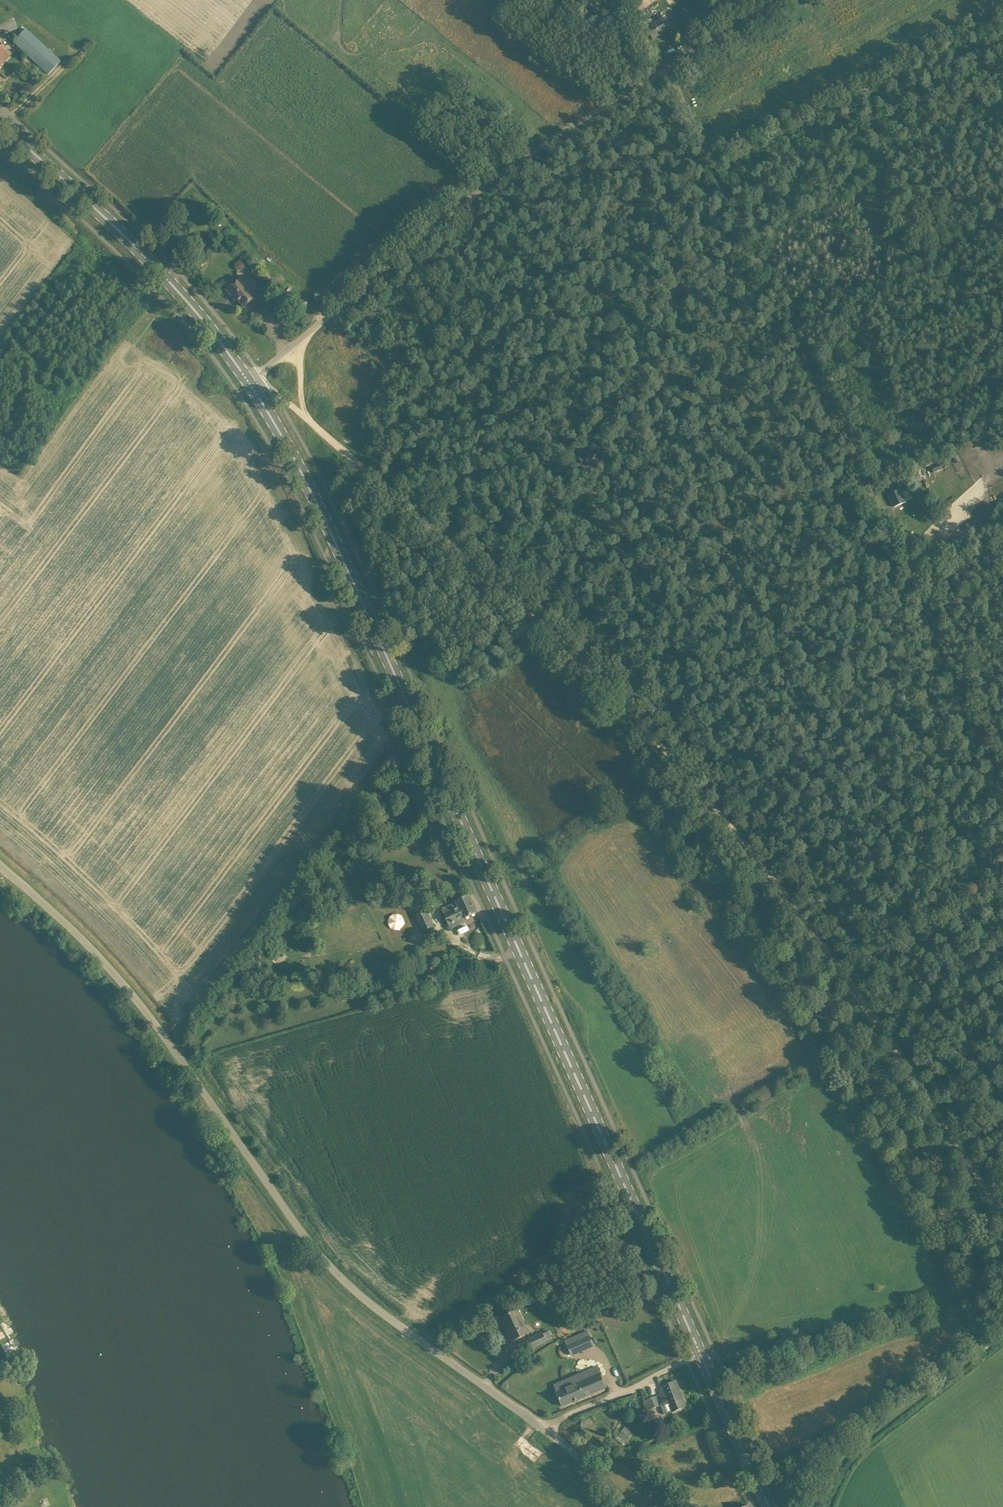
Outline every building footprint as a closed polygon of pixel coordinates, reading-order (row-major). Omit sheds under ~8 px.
[(707,2),(706,0),(693,0),(692,1),(697,9),(707,2)] [(672,26),(670,24),(668,20),(663,23),(661,20),(647,28),(653,39),(667,31),(666,30),(672,26)] [(48,75),(61,61),(25,28),(13,41),(48,75)] [(0,44),(0,67),(11,55),(0,44)] [(243,267),(243,264),(241,261),(237,261),(235,263),(234,267),(237,270),(240,270),(243,267)] [(240,277),(233,284),(226,290),(235,301),(236,299),(243,307),(256,296),(240,277)] [(301,312),(308,305),(303,299),(295,306),(301,312)] [(921,479),(916,470),(907,474),(912,484),(921,479)] [(908,476),(897,481),(899,487),(910,482),(908,476)] [(893,507),(898,504),(908,500),(902,488),(888,494),(893,507)] [(441,909),(448,925),(477,912),(470,896),(441,909)] [(415,915),(422,931),(434,926),(435,926),(427,909),(422,912),(421,911),(418,906),(412,909),(415,915)] [(388,927),(403,927),(404,912),(389,912),(388,927)] [(270,954),(273,960),(282,955),(278,949),(270,954)] [(513,1340),(519,1338),(529,1333),(524,1324),(518,1309),(502,1317),(502,1318),(504,1317),(510,1331),(508,1331),(513,1340)] [(533,1347),(542,1343),(546,1341),(542,1333),(529,1339),(533,1347)] [(572,1356),(583,1351),(579,1340),(567,1345),(572,1356)] [(555,1391),(562,1406),(604,1386),(594,1365),(564,1379),(567,1386),(555,1391)] [(663,1389),(660,1390),(664,1403),(668,1402),(672,1411),(686,1406),(676,1381),(662,1386),(663,1389)] [(644,1401),(648,1410),(659,1406),(655,1397),(644,1401)] [(623,1445),(632,1431),(625,1426),(616,1440),(623,1445)]
